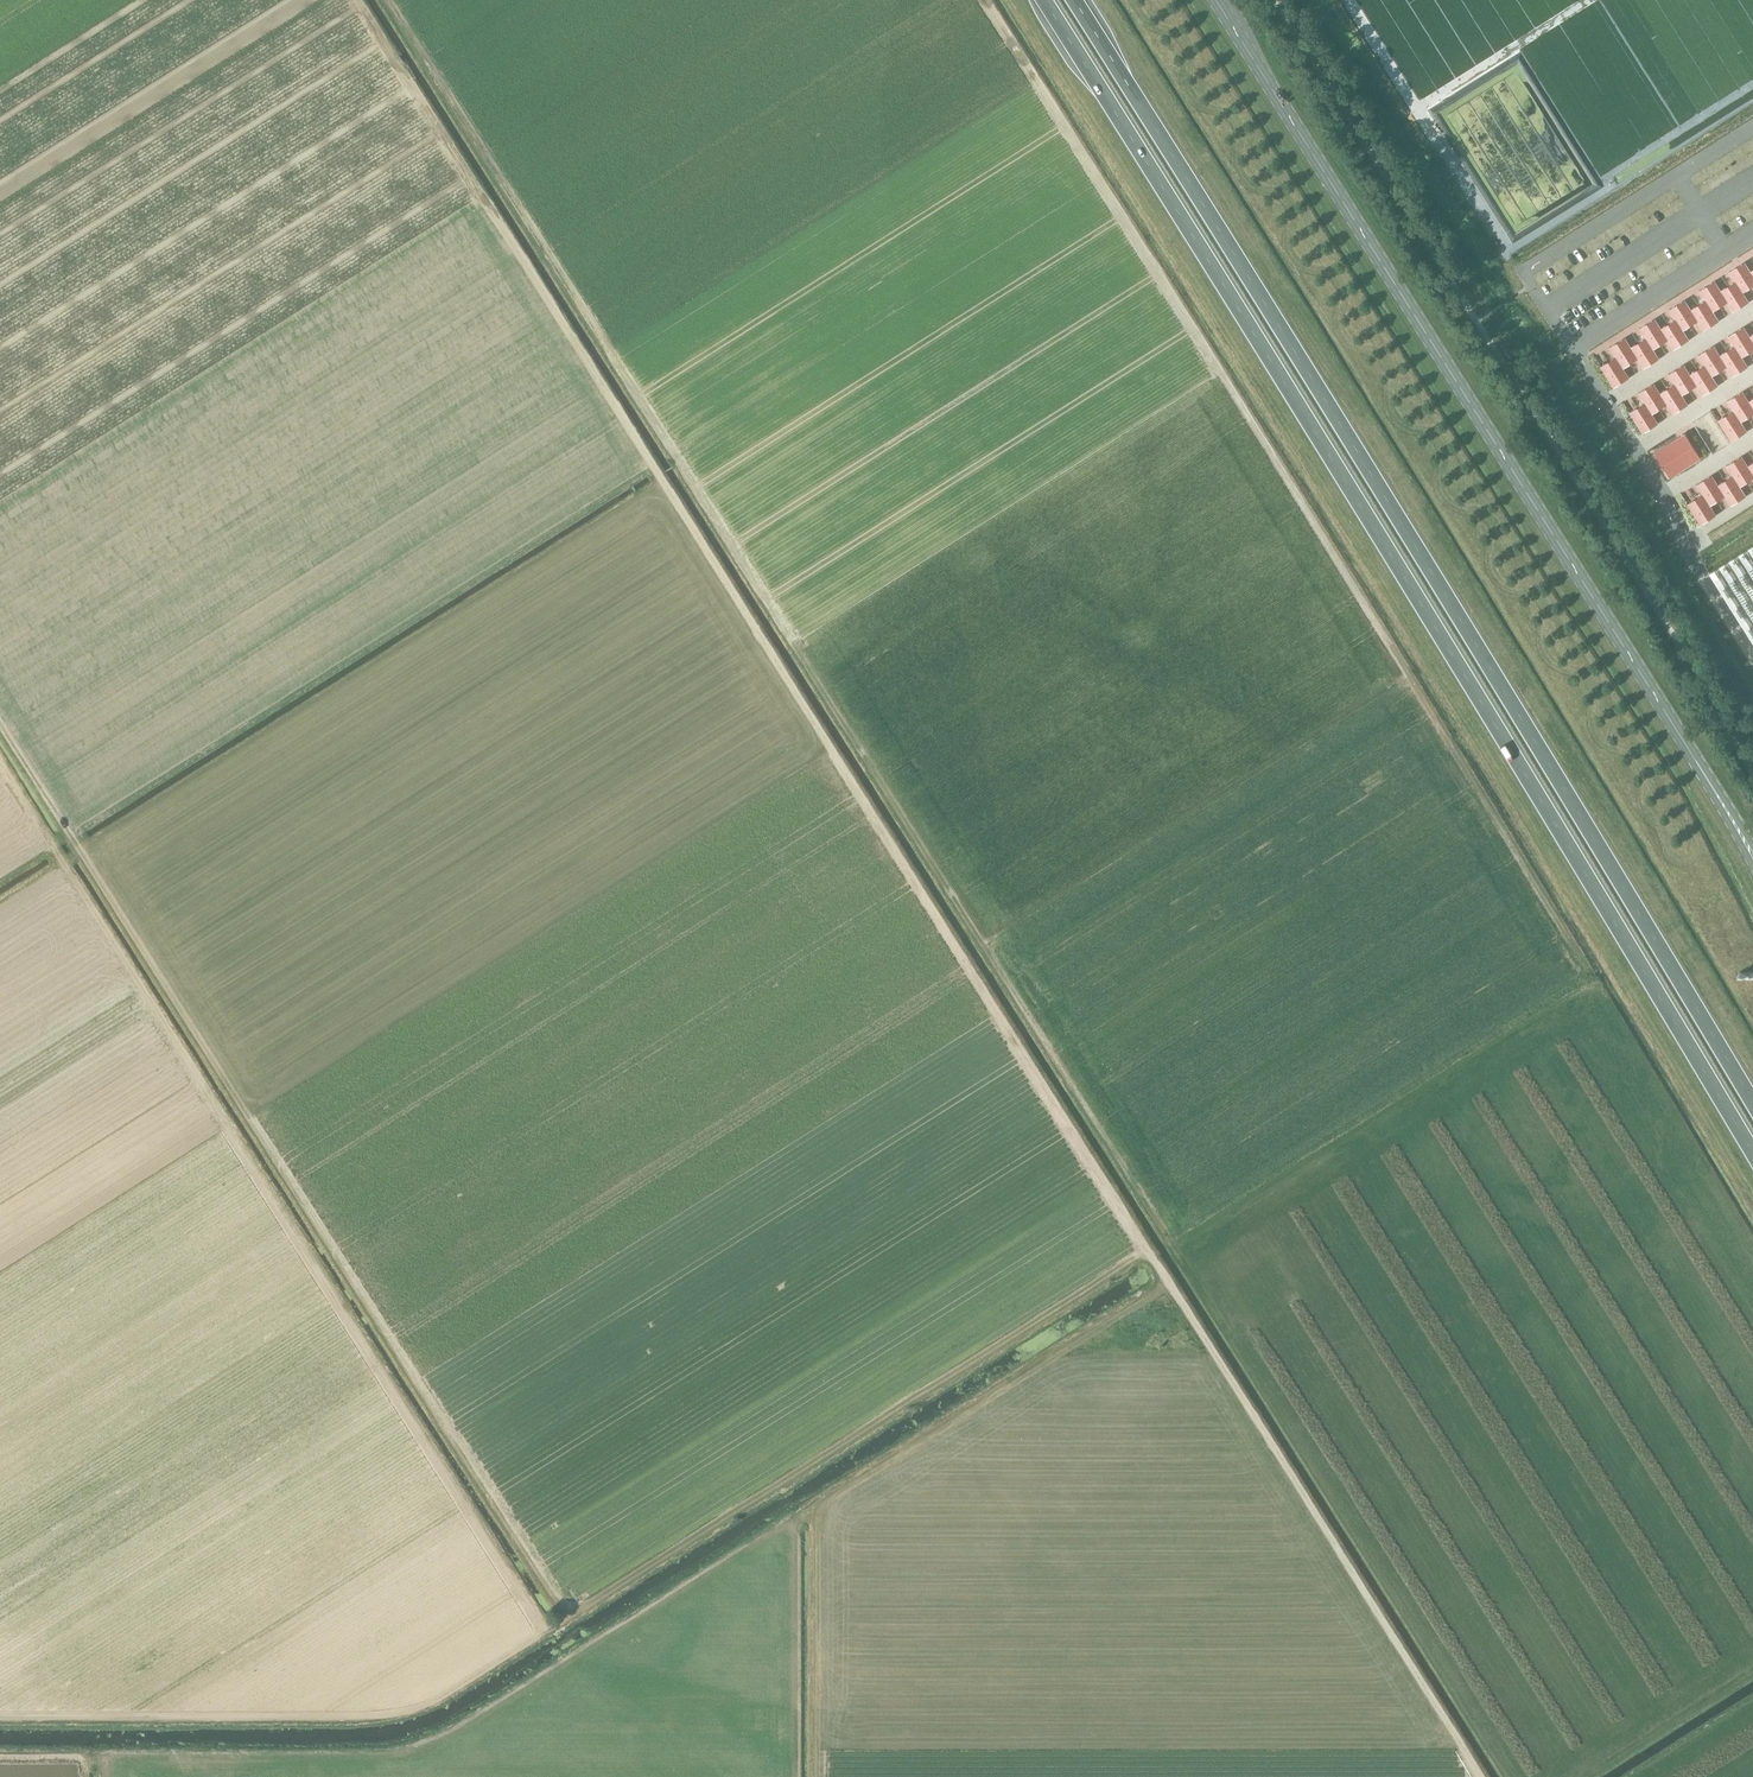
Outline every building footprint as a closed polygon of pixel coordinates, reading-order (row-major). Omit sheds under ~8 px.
[(1601,368),(1614,389),(1629,379),(1623,370),(1638,360),(1644,370),(1659,360),(1653,351),(1668,341),(1674,351),(1689,341),(1683,332),(1698,322),(1704,332),(1719,322),(1713,313),(1728,303),(1734,313),(1749,303),(1743,294),(1752,287),(1752,271),(1750,273),(1744,263),(1729,273),(1735,283),(1720,292),(1714,282),(1699,292),(1706,301),(1691,311),(1685,301),(1670,311),(1676,320),(1661,330),(1655,320),(1640,330),(1646,339),(1631,349),(1625,339),(1610,349),(1616,358),(1601,368)] [(1630,413),(1643,434),(1658,425),(1652,415),(1667,406),(1673,415),(1688,406),(1682,396),(1697,387),(1703,396),(1718,387),(1712,377),(1727,368),(1733,377),(1748,368),(1742,358),(1752,351),(1752,335),(1749,337),(1743,328),(1728,337),(1734,347),(1719,356),(1713,347),(1698,356),(1705,366),(1690,375),(1684,366),(1669,375),(1675,385),(1660,394),(1654,385),(1639,394),(1645,404),(1630,413)] [(1719,421),(1732,442),(1747,432),(1741,423),(1752,415),(1752,399),(1748,402),(1742,392),(1727,402),(1733,411),(1719,421)] [(1685,433),(1655,452),(1670,476),(1700,457),(1685,433)] [(1688,504),(1701,525),(1716,516),(1710,506),(1725,496),(1731,506),(1746,497),(1740,487),(1752,478),(1752,463),(1747,466),(1741,457),(1726,466),(1732,476),(1717,485),(1711,476),(1696,485),(1703,495),(1688,504)] [(1709,572),(1752,642),(1752,545),(1709,572)]
